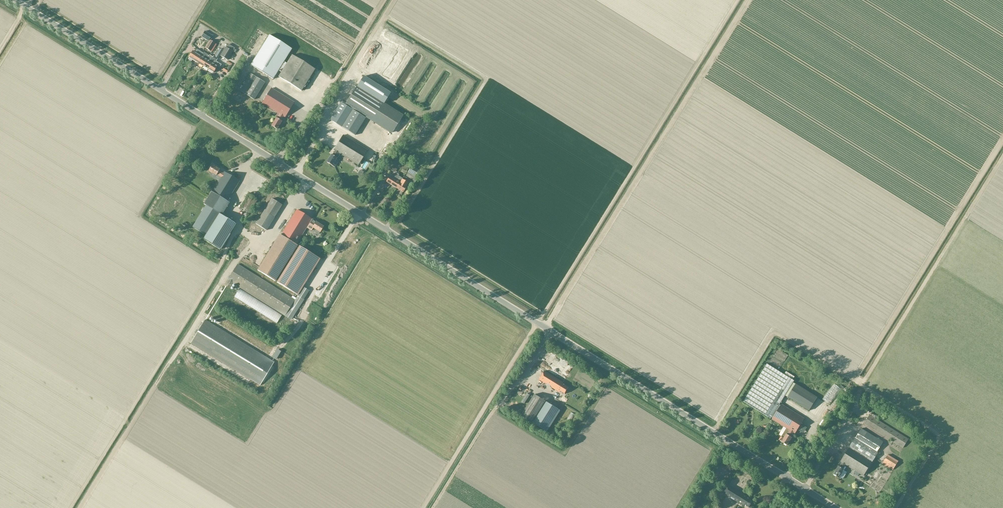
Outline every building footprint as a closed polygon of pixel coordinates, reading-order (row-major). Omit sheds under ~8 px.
[(201,37),(208,41),(212,36),(205,31),(201,37)] [(278,71),(281,73),(286,64),(284,62),(291,49),(269,35),(250,65),(273,79),(278,71)] [(209,40),(205,48),(209,51),(214,43),(209,40)] [(220,56),(223,58),(227,60),(232,52),(225,47),(220,56)] [(217,60),(220,55),(223,50),(219,48),(214,57),(213,56),(212,57),(209,56),(203,66),(208,70),(215,59),(217,60)] [(198,63),(204,53),(203,53),(196,49),(195,52),(192,51),(188,57),(198,63)] [(209,56),(204,53),(198,63),(203,66),(209,56)] [(281,73),(278,77),(301,91),(315,69),(292,55),(286,64),(281,73)] [(216,61),(217,60),(215,59),(208,70),(213,73),(217,67),(219,68),(221,65),(216,61)] [(254,100),(265,83),(250,74),(239,91),(254,100)] [(341,103),(330,120),(354,136),(366,117),(392,133),(402,117),(383,105),(390,94),(363,77),(345,106),(341,103)] [(284,118),(294,103),(271,89),(262,104),(279,114),(277,119),(276,118),(271,126),(277,129),(281,122),(281,121),(283,117),(284,118)] [(331,155),(326,162),(334,167),(339,160),(336,158),(338,153),(358,165),(367,150),(343,135),(334,150),(335,151),(332,155),(331,155)] [(223,174),(219,171),(219,170),(212,165),(208,171),(216,176),(216,175),(221,177),(212,192),(211,192),(203,204),(206,206),(192,227),(205,236),(219,214),(221,215),(229,203),(225,201),(226,200),(227,201),(239,182),(224,172),(223,174)] [(407,173),(414,177),(418,170),(411,166),(407,173)] [(396,189),(402,179),(398,176),(399,175),(397,174),(395,177),(394,180),(389,177),(386,182),(392,186),(396,189)] [(402,180),(402,179),(396,189),(403,193),(406,187),(408,183),(402,180)] [(249,214),(258,200),(249,194),(240,209),(249,214)] [(271,199),(256,224),(266,231),(282,205),(271,199)] [(316,222),(311,220),(311,219),(297,210),(281,236),(280,235),(258,271),(274,281),(290,254),(296,245),(306,228),(311,231),(313,228),(316,230),(314,232),(315,233),(317,234),(318,234),(319,232),(320,232),(323,227),(316,222)] [(205,236),(203,239),(219,250),(235,224),(221,215),(219,214),(205,236)] [(299,247),(296,245),(290,254),(293,256),(277,283),(298,295),(320,259),(299,246),(299,247)] [(295,301),(237,265),(224,285),(230,289),(233,284),(291,320),(304,300),(303,300),(309,291),(303,287),(295,301)] [(239,289),(234,297),(277,324),(282,315),(239,289)] [(190,343),(259,386),(262,382),(264,383),(273,367),(271,366),(274,362),(205,320),(190,343)] [(275,362),(280,354),(277,352),(272,359),(275,362)] [(531,370),(539,375),(546,364),(538,359),(531,370)] [(767,364),(743,402),(771,419),(771,417),(773,418),(772,420),(786,429),(781,437),(779,441),(781,442),(787,446),(792,438),(791,437),(793,433),(795,434),(804,419),(781,405),(781,406),(779,405),(785,396),(809,411),(817,398),(795,384),(793,383),(794,381),(767,364)] [(566,392),(568,388),(562,384),(563,383),(544,371),(539,380),(560,393),(560,391),(565,394),(566,392)] [(534,395),(521,416),(547,432),(560,411),(534,395)] [(903,448),(908,440),(869,416),(864,424),(903,448)] [(863,476),(871,464),(872,462),(872,463),(878,453),(877,452),(883,443),(861,429),(840,462),(842,463),(839,467),(838,467),(833,474),(839,478),(844,470),(843,470),(846,465),(863,476)] [(893,470),(898,461),(888,455),(882,464),(893,470)] [(728,485),(723,494),(744,506),(744,505),(749,507),(750,506),(750,505),(752,502),(746,498),(747,497),(728,485)]
